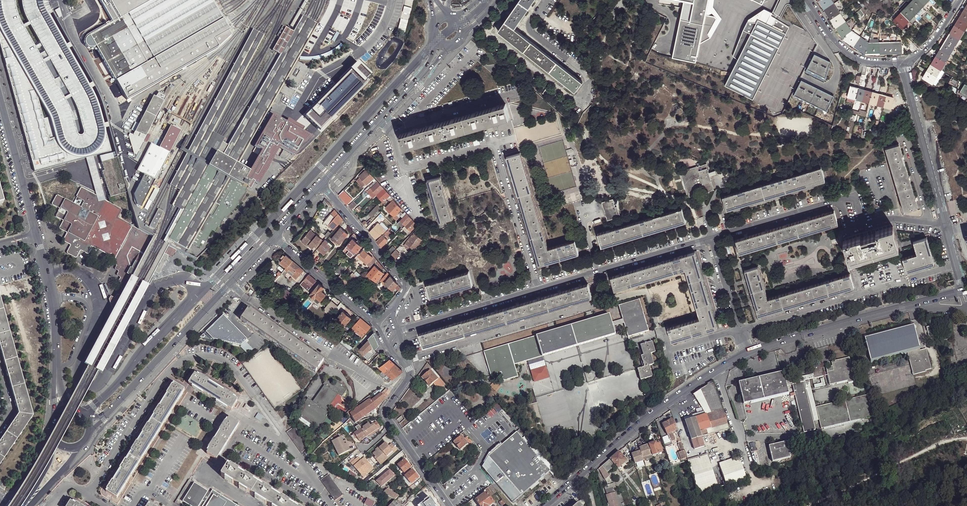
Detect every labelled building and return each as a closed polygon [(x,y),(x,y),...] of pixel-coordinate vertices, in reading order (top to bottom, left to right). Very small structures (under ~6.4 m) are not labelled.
[(43,0),(19,0),(19,4),(29,3),(44,14),(41,14),(43,22),(33,24),(37,27),(35,30),(42,28),(43,33),(37,35),(38,35),(35,39),(41,38),(42,42),(46,38),(46,42),(51,35),(49,25),(43,20),(42,14),(46,14),(43,0)] [(114,21),(92,33),(88,36),(86,38),(86,41),(87,43),(89,45),(91,46),(95,46),(98,44),(121,86),(227,27),(226,24),(221,16),(218,11),(215,6),(212,0),(102,0),(114,21)] [(329,50),(339,31),(348,35),(355,22),(366,0),(358,0),(354,7),(346,4),(348,0),(337,0),(313,49),(319,52),(321,46),(329,50)] [(507,17),(498,31),(575,92),(583,82),(515,28),(518,24),(534,0),(519,0),(507,17)] [(709,0),(684,0),(685,0),(672,58),(696,63),(700,44),(711,39),(708,35),(717,20),(715,18),(706,16),(709,0)] [(715,0),(709,0),(706,16),(715,18),(717,20),(708,35),(711,39),(722,20),(714,8),(715,0)] [(878,43),(870,43),(869,43),(851,31),(831,0),(819,0),(843,38),(866,54),(901,52),(901,42),(878,43)] [(901,12),(894,20),(901,28),(928,0),(913,0),(908,5),(901,12)] [(900,11),(901,12),(908,5),(907,3),(900,11)] [(932,83),(936,76),(940,69),(946,60),(966,26),(966,5),(922,78),(932,84),(932,83)] [(943,17),(945,12),(940,7),(936,10),(943,17)] [(759,21),(776,22),(762,14),(750,21),(749,23),(757,24),(759,21)] [(235,166),(318,24),(314,22),(310,20),(305,17),(302,15),(293,31),(289,29),(283,26),(277,36),(280,37),(272,50),(276,52),(280,54),(228,146),(223,142),(225,138),(221,137),(219,136),(216,134),(212,132),(264,35),(261,33),(256,31),(253,29),(187,152),(170,185),(173,187),(178,190),(180,191),(172,206),(176,208),(180,210),(182,211),(184,212),(168,242),(178,247),(186,252),(227,180),(235,166)] [(733,58),(738,62),(725,87),(753,101),(755,97),(762,83),(770,69),(774,60),(782,45),(788,32),(790,29),(777,21),(776,22),(759,21),(757,24),(749,23),(745,31),(733,58)] [(227,27),(121,86),(129,98),(218,46),(231,33),(229,31),(227,27)] [(912,45),(916,50),(921,46),(915,40),(912,45)] [(34,44),(58,152),(75,148),(76,152),(82,150),(60,53),(51,55),(50,53),(47,54),(46,49),(44,41),(34,44)] [(831,63),(815,55),(807,70),(827,79),(831,63)] [(297,86),(308,67),(297,60),(286,80),(291,83),(289,87),(284,85),(280,91),(291,97),(295,91),(292,89),(294,84),(297,86)] [(373,73),(359,60),(306,115),(321,129),(369,80),(368,78),(373,73)] [(946,60),(940,69),(944,72),(949,63),(946,60)] [(867,67),(860,65),(858,72),(866,73),(867,67)] [(836,97),(802,81),(795,96),(828,112),(836,97)] [(966,102),(966,86),(965,85),(960,91),(952,86),(950,89),(965,100),(966,102)] [(850,86),(848,96),(855,99),(884,107),(890,108),(893,98),(850,86)] [(166,98),(158,94),(155,99),(153,98),(141,121),(138,120),(137,124),(139,125),(133,136),(130,134),(129,136),(132,147),(134,148),(133,150),(135,153),(137,155),(166,98)] [(896,116),(901,110),(898,107),(893,112),(896,116)] [(489,113),(493,127),(508,122),(504,109),(489,113)] [(468,119),(472,133),(493,127),(489,113),(468,119)] [(273,114),(254,146),(261,150),(280,118),(273,114)] [(286,122),(280,118),(261,150),(248,173),(244,181),(240,187),(246,190),(250,182),(252,178),(259,182),(269,166),(272,160),(280,147),(283,149),(280,155),(285,158),(290,153),(292,155),(294,156),(313,138),(311,136),(302,131),(286,122)] [(286,122),(302,131),(303,128),(288,119),(286,122)] [(451,124),(455,138),(472,133),(468,119),(451,124)] [(427,131),(431,145),(455,138),(451,124),(427,131)] [(139,168),(138,171),(155,180),(169,153),(181,131),(170,126),(159,148),(151,144),(139,168)] [(411,136),(415,149),(431,145),(427,131),(411,136)] [(398,140),(402,153),(415,149),(411,136),(398,140)] [(890,167),(904,163),(898,144),(885,148),(890,167)] [(169,153),(155,180),(157,181),(161,183),(175,156),(171,154),(169,153)] [(510,170),(524,166),(520,153),(506,157),(510,170)] [(116,159),(101,164),(104,172),(102,173),(110,199),(127,193),(116,159)] [(904,163),(890,167),(896,185),(910,181),(904,163)] [(706,164),(681,171),(686,188),(683,189),(685,196),(694,193),(695,196),(705,193),(704,190),(713,188),(710,176),(709,173),(706,164)] [(248,173),(235,166),(227,180),(228,181),(240,187),(243,181),(244,181),(248,173)] [(516,191),(530,187),(524,166),(510,170),(516,191)] [(804,172),(808,186),(825,181),(821,168),(804,172)] [(372,180),(374,178),(366,169),(365,171),(359,177),(360,178),(366,184),(366,185),(372,180)] [(788,177),(792,191),(808,186),(804,172),(788,177)] [(431,192),(444,188),(441,176),(427,180),(431,192)] [(771,182),(775,195),(792,191),(788,177),(771,182)] [(363,187),(366,184),(360,178),(357,181),(363,187)] [(371,188),(377,195),(384,189),(378,182),(376,180),(374,182),(369,186),(370,187),(371,187),(372,187),(371,188)] [(240,187),(228,181),(215,205),(218,207),(212,217),(209,216),(200,232),(210,237),(213,232),(216,234),(219,228),(220,229),(223,223),(222,223),(224,218),(228,221),(231,214),(233,215),(237,207),(239,208),(247,194),(245,192),(246,190),(240,187)] [(902,204),(915,200),(910,181),(896,185),(902,204)] [(295,186),(290,182),(286,186),(291,190),(295,186)] [(755,187),(758,200),(775,195),(771,182),(755,187)] [(110,303),(112,310),(83,365),(84,366),(101,375),(147,287),(146,287),(147,286),(148,286),(151,279),(150,279),(153,274),(154,273),(156,274),(158,275),(168,256),(173,258),(175,254),(177,250),(168,245),(137,228),(136,223),(129,225),(116,218),(121,209),(113,204),(105,200),(101,198),(98,196),(82,186),(78,196),(85,201),(81,210),(58,196),(53,204),(62,209),(58,217),(65,221),(61,228),(69,233),(66,240),(73,244),(70,252),(78,256),(82,249),(90,252),(92,248),(100,252),(108,256),(114,259),(113,262),(117,264),(114,268),(118,270),(116,274),(120,276),(118,280),(122,282),(120,286),(124,288),(120,295),(117,293),(114,297),(111,295),(109,299),(110,303)] [(522,211),(536,207),(530,187),(516,191),(522,211)] [(738,191),(742,205),(758,200),(755,187),(738,191)] [(367,192),(374,198),(377,195),(371,188),(367,192)] [(436,211),(449,207),(444,188),(431,192),(435,209),(436,211)] [(377,195),(383,201),(385,199),(389,196),(389,195),(384,189),(377,195)] [(339,195),(342,199),(348,194),(344,190),(339,195)] [(726,209),(742,205),(738,191),(722,196),(726,209)] [(607,220),(620,216),(618,210),(616,203),(616,200),(615,198),(608,200),(602,202),(607,220)] [(394,200),(392,201),(387,207),(395,216),(400,211),(402,209),(394,200)] [(915,200),(902,204),(904,211),(917,207),(915,200)] [(348,206),(351,210),(357,204),(354,201),(348,206)] [(369,215),(372,218),(381,208),(378,206),(369,215)] [(449,207),(436,211),(439,223),(453,219),(449,207)] [(528,231),(542,227),(536,207),(522,211),(528,231)] [(669,212),(673,226),(685,222),(680,209),(669,212)] [(324,223),(334,230),(343,220),(335,210),(324,223)] [(149,229),(153,231),(163,214),(158,211),(149,229)] [(184,212),(182,211),(165,240),(168,242),(184,212)] [(838,224),(834,211),(814,216),(819,230),(838,224)] [(647,219),(651,232),(673,226),(669,212),(647,219)] [(400,221),(405,226),(411,219),(407,214),(404,217),(400,221)] [(819,230),(814,216),(794,222),(799,236),(819,230)] [(408,233),(414,227),(416,229),(418,227),(411,219),(405,226),(403,228),(408,233)] [(625,225),(629,239),(651,232),(647,219),(625,225)] [(799,236),(794,222),(775,228),(779,242),(799,236)] [(374,237),(377,241),(386,231),(378,223),(369,231),(371,233),(374,237)] [(890,224),(885,226),(876,229),(860,234),(845,238),(845,240),(860,236),(861,237),(876,233),(876,231),(891,227),(890,224)] [(611,230),(615,243),(629,239),(625,225),(611,230)] [(876,233),(881,251),(898,246),(894,230),(893,226),(891,227),(876,231),(876,233)] [(534,252),(548,248),(542,227),(528,231),(534,252)] [(779,242),(775,228),(755,234),(759,248),(779,242)] [(337,246),(347,235),(339,229),(329,240),(337,246)] [(315,247),(318,249),(320,246),(324,241),(311,230),(304,238),(310,244),(309,245),(313,248),(315,247)] [(377,241),(382,246),(388,240),(387,239),(392,234),(388,230),(386,231),(377,241)] [(597,234),(601,247),(615,243),(611,230),(597,234)] [(422,241),(425,238),(416,231),(414,234),(422,241)] [(881,251),(876,233),(861,237),(866,255),(881,251)] [(415,250),(422,241),(414,234),(406,243),(415,250)] [(759,248),(755,234),(736,240),(740,254),(759,248)] [(866,255),(861,237),(860,236),(845,240),(843,241),(849,261),(866,255)] [(916,254),(930,250),(926,238),(912,242),(916,254)] [(362,246),(358,243),(353,239),(343,251),(351,258),(357,252),(362,246)] [(318,249),(323,255),(331,246),(325,240),(324,241),(320,246),(318,249)] [(548,248),(534,252),(538,266),(578,254),(574,241),(548,248)] [(412,254),(415,250),(406,243),(404,246),(409,251),(412,254)] [(366,247),(363,244),(362,246),(357,252),(359,254),(363,249),(366,247)] [(377,260),(366,247),(363,249),(359,254),(357,256),(359,257),(370,267),(377,260)] [(390,256),(396,250),(393,247),(387,252),(390,256)] [(390,256),(393,260),(399,254),(396,250),(390,256)] [(930,250),(916,254),(901,259),(905,272),(933,264),(930,250)] [(700,320),(703,333),(717,328),(708,298),(703,281),(694,252),(680,256),(685,270),(700,320)] [(280,262),(286,267),(292,261),(285,256),(280,262)] [(685,270),(680,256),(663,262),(667,275),(685,270)] [(380,264),(377,260),(370,267),(368,270),(369,271),(376,263),(379,265),(380,264)] [(295,280),(303,271),(292,261),(286,267),(284,270),(287,272),(289,270),(294,274),(292,277),(295,280)] [(340,273),(345,267),(346,269),(349,265),(344,261),(337,270),(340,273)] [(667,275),(663,262),(645,267),(649,281),(667,275)] [(376,282),(384,273),(375,266),(367,274),(376,282)] [(749,286),(763,282),(758,266),(744,270),(749,286)] [(649,281),(645,267),(628,272),(632,286),(649,281)] [(447,278),(452,292),(472,286),(468,272),(447,278)] [(632,286),(628,272),(610,278),(614,292),(632,286)] [(380,281),(386,275),(384,273),(376,282),(374,284),(376,285),(380,281)] [(397,284),(387,273),(386,275),(380,281),(385,285),(385,286),(386,287),(385,288),(385,289),(387,290),(388,290),(389,290),(390,290),(391,289),(392,290),(397,284)] [(343,276),(341,274),(337,279),(335,281),(341,286),(347,279),(343,276)] [(349,292),(360,279),(353,274),(348,280),(343,287),(349,292)] [(366,276),(374,284),(376,282),(367,274),(366,276)] [(840,277),(844,290),(854,287),(850,274),(840,277)] [(265,282),(270,286),(273,283),(276,279),(274,277),(271,275),(267,280),(265,282)] [(309,291),(316,281),(308,275),(299,285),(301,287),(302,286),(309,291)] [(273,283),(275,286),(282,278),(280,276),(276,279),(273,283)] [(844,290),(840,277),(817,283),(821,297),(828,295),(844,290)] [(452,292),(447,278),(426,285),(430,298),(452,292)] [(754,303),(768,298),(763,282),(749,286),(751,292),(754,303)] [(821,297),(817,283),(793,291),(797,304),(821,297)] [(319,284),(310,294),(315,298),(316,296),(321,300),(325,295),(321,291),(324,288),(319,284)] [(579,286),(583,300),(591,298),(587,284),(579,286)] [(583,300),(579,286),(559,292),(563,306),(583,300)] [(287,300),(289,298),(292,294),(288,291),(283,297),(287,300)] [(797,304),(793,291),(768,298),(754,303),(758,316),(797,304)] [(563,306),(559,292),(539,298),(543,312),(563,306)] [(19,412),(0,440),(0,463),(33,414),(0,293),(0,342),(19,412)] [(543,312),(539,298),(519,304),(523,318),(543,312)] [(619,306),(623,319),(624,324),(628,337),(649,331),(639,300),(619,306)] [(331,301),(327,307),(333,312),(337,306),(331,301)] [(523,318),(519,304),(499,310),(503,324),(523,318)] [(251,327),(259,316),(249,308),(240,320),(251,327)] [(503,324),(499,310),(479,316),(483,330),(503,324)] [(337,317),(345,324),(350,318),(343,311),(337,317)] [(615,335),(614,329),(613,327),(612,323),(609,315),(484,352),(487,363),(491,362),(494,370),(490,371),(491,375),(500,373),(502,381),(518,377),(515,365),(615,335)] [(224,316),(201,338),(203,339),(203,340),(239,348),(247,340),(224,316)] [(274,343),(282,332),(259,316),(251,327),(274,343)] [(483,330),(479,316),(459,322),(463,336),(483,330)] [(940,322),(939,317),(928,320),(929,325),(925,326),(927,336),(936,334),(933,324),(940,322)] [(364,335),(371,327),(365,323),(360,318),(357,321),(353,326),(364,335)] [(703,333),(700,320),(680,325),(685,338),(703,333)] [(926,348),(919,350),(912,322),(863,335),(870,362),(906,352),(909,365),(912,375),(924,371),(931,369),(926,348)] [(685,338),(680,325),(668,329),(672,343),(685,338)] [(362,337),(364,335),(353,326),(351,328),(362,337)] [(443,342),(439,328),(419,334),(423,348),(443,342)] [(291,355),(299,343),(282,332),(274,343),(291,355)] [(379,345),(373,333),(368,338),(369,339),(359,350),(364,355),(363,355),(368,360),(376,352),(374,350),(379,345)] [(638,369),(641,380),(652,377),(649,366),(654,364),(651,354),(655,352),(652,342),(641,345),(643,356),(641,356),(644,367),(638,369)] [(309,367),(317,356),(299,343),(291,355),(309,367)] [(317,356),(309,367),(315,372),(324,361),(317,356)] [(394,365),(389,360),(379,368),(383,371),(384,372),(394,365)] [(828,387),(835,385),(845,383),(846,385),(855,383),(852,371),(850,372),(847,360),(829,364),(830,368),(831,373),(825,374),(827,385),(828,387)] [(439,391),(446,385),(427,363),(422,370),(419,374),(422,377),(429,386),(433,384),(439,391)] [(811,365),(813,374),(814,377),(823,375),(820,363),(811,365)] [(402,371),(394,365),(384,372),(383,371),(379,375),(383,378),(386,374),(392,379),(402,371)] [(787,393),(785,385),(784,381),(782,372),(780,372),(738,382),(743,403),(787,393)] [(814,406),(821,404),(821,403),(815,404),(812,392),(830,388),(835,387),(835,385),(828,387),(827,385),(811,389),(809,379),(814,378),(814,377),(813,374),(798,377),(784,381),(785,385),(791,383),(799,381),(802,380),(809,408),(814,407),(814,406)] [(209,397),(215,388),(208,383),(209,382),(200,376),(199,378),(195,375),(188,384),(209,397)] [(318,428),(329,413),(326,410),(337,394),(341,397),(346,389),(336,381),(333,385),(326,380),(323,385),(325,386),(313,402),(308,399),(298,414),(318,428)] [(704,387),(693,394),(697,402),(705,414),(685,421),(691,440),(701,437),(702,437),(728,429),(716,391),(712,380),(707,384),(707,385),(704,387)] [(814,430),(809,408),(802,380),(799,381),(791,383),(802,433),(814,430)] [(164,400),(174,407),(184,390),(175,384),(174,386),(172,385),(166,394),(168,395),(164,400)] [(215,388),(209,397),(230,412),(237,402),(232,399),(233,398),(224,392),(223,393),(215,388)] [(376,407),(381,403),(386,399),(390,391),(386,389),(381,394),(371,401),(376,407)] [(866,394),(821,404),(814,406),(814,407),(817,417),(868,406),(866,394)] [(152,420),(162,426),(174,407),(164,400),(160,407),(159,406),(153,415),(154,416),(152,420)] [(350,415),(351,416),(356,423),(377,408),(376,407),(371,401),(368,400),(359,407),(355,411),(350,415)] [(357,405),(348,412),(350,415),(355,411),(359,407),(357,405)] [(871,418),(868,406),(817,417),(819,429),(871,418)] [(218,436),(228,442),(239,424),(229,418),(226,423),(225,422),(219,431),(221,431),(218,436)] [(672,419),(662,424),(667,434),(671,432),(677,429),(672,419)] [(141,438),(151,445),(162,426),(152,420),(149,425),(147,424),(142,433),(143,434),(141,438)] [(363,439),(369,435),(377,429),(380,427),(376,422),(370,426),(368,423),(362,427),(363,428),(361,430),(358,425),(355,427),(358,430),(354,433),(358,440),(361,438),(363,439)] [(295,427),(286,433),(301,453),(309,448),(295,427)] [(489,457),(482,467),(513,503),(545,474),(546,475),(548,473),(547,472),(550,470),(548,469),(551,466),(526,436),(523,439),(517,433),(489,457)] [(459,435),(453,440),(454,442),(453,442),(460,450),(468,444),(461,436),(460,436),(459,435)] [(228,442),(218,436),(215,440),(214,439),(208,448),(210,449),(207,454),(217,460),(228,442)] [(345,443),(343,440),(340,436),(332,441),(341,454),(351,448),(346,442),(345,443)] [(474,445),(467,437),(465,438),(472,446),(474,445)] [(701,437),(691,440),(694,449),(704,446),(702,437),(701,437)] [(129,456),(140,462),(151,445),(141,438),(138,443),(136,442),(131,451),(132,452),(129,456)] [(649,444),(653,455),(662,452),(659,441),(649,444)] [(392,451),(393,452),(396,449),(391,443),(388,446),(385,443),(372,453),(375,457),(373,458),(378,463),(381,460),(383,462),(387,458),(386,456),(392,451)] [(651,454),(648,444),(643,445),(644,447),(643,447),(642,446),(641,443),(638,444),(639,447),(643,457),(651,454)] [(790,459),(786,443),(768,448),(772,463),(790,459)] [(635,463),(643,460),(643,457),(639,447),(635,448),(636,451),(637,453),(635,453),(634,452),(631,453),(635,463)] [(617,452),(609,459),(615,465),(618,468),(627,460),(619,451),(617,452)] [(698,493),(718,488),(707,453),(687,460),(698,493)] [(117,476),(127,482),(140,462),(129,456),(126,461),(125,460),(120,469),(121,470),(117,476)] [(363,462),(361,460),(358,457),(355,460),(353,458),(349,462),(361,475),(368,469),(369,470),(372,467),(365,460),(363,462)] [(746,479),(738,458),(719,464),(726,485),(746,479)] [(397,465),(404,472),(410,467),(404,459),(397,465)] [(609,459),(598,468),(604,479),(609,476),(607,473),(615,465),(609,459)] [(235,485),(240,475),(238,474),(239,472),(230,467),(229,468),(227,467),(221,476),(233,484),(235,485)] [(376,481),(381,487),(396,474),(391,468),(376,481)] [(405,477),(411,483),(418,477),(411,470),(404,476),(405,477)] [(240,475),(235,485),(251,495),(257,485),(253,483),(254,482),(245,476),(244,477),(240,475)] [(329,475),(320,480),(336,501),(344,495),(329,475)] [(127,482),(117,476),(113,482),(112,481),(106,490),(108,491),(107,492),(117,499),(127,482)] [(444,476),(439,480),(442,485),(448,480),(444,476)] [(408,486),(411,483),(405,477),(403,479),(408,486)] [(211,493),(194,482),(182,501),(190,505),(237,505),(212,491),(211,493)] [(490,485),(486,488),(490,495),(496,491),(491,484),(490,485)] [(605,486),(606,490),(613,488),(614,493),(613,493),(617,505),(621,505),(614,484),(610,485),(608,486),(605,486)] [(251,495),(268,505),(269,505),(275,497),(271,494),(272,493),(263,487),(262,489),(257,485),(251,495)] [(606,490),(605,490),(607,495),(606,495),(610,505),(617,505),(613,493),(614,493),(613,488),(606,490)] [(394,500),(397,497),(385,491),(383,493),(394,500)] [(476,500),(480,505),(489,505),(493,503),(486,493),(476,500)] [(269,505),(290,505),(288,505),(289,504),(280,498),(280,500),(275,497),(269,505)] [(395,503),(397,501),(399,499),(397,497),(394,500),(389,505),(398,505),(395,503)] [(413,497),(406,503),(408,505),(413,505),(417,502),(413,497)]
